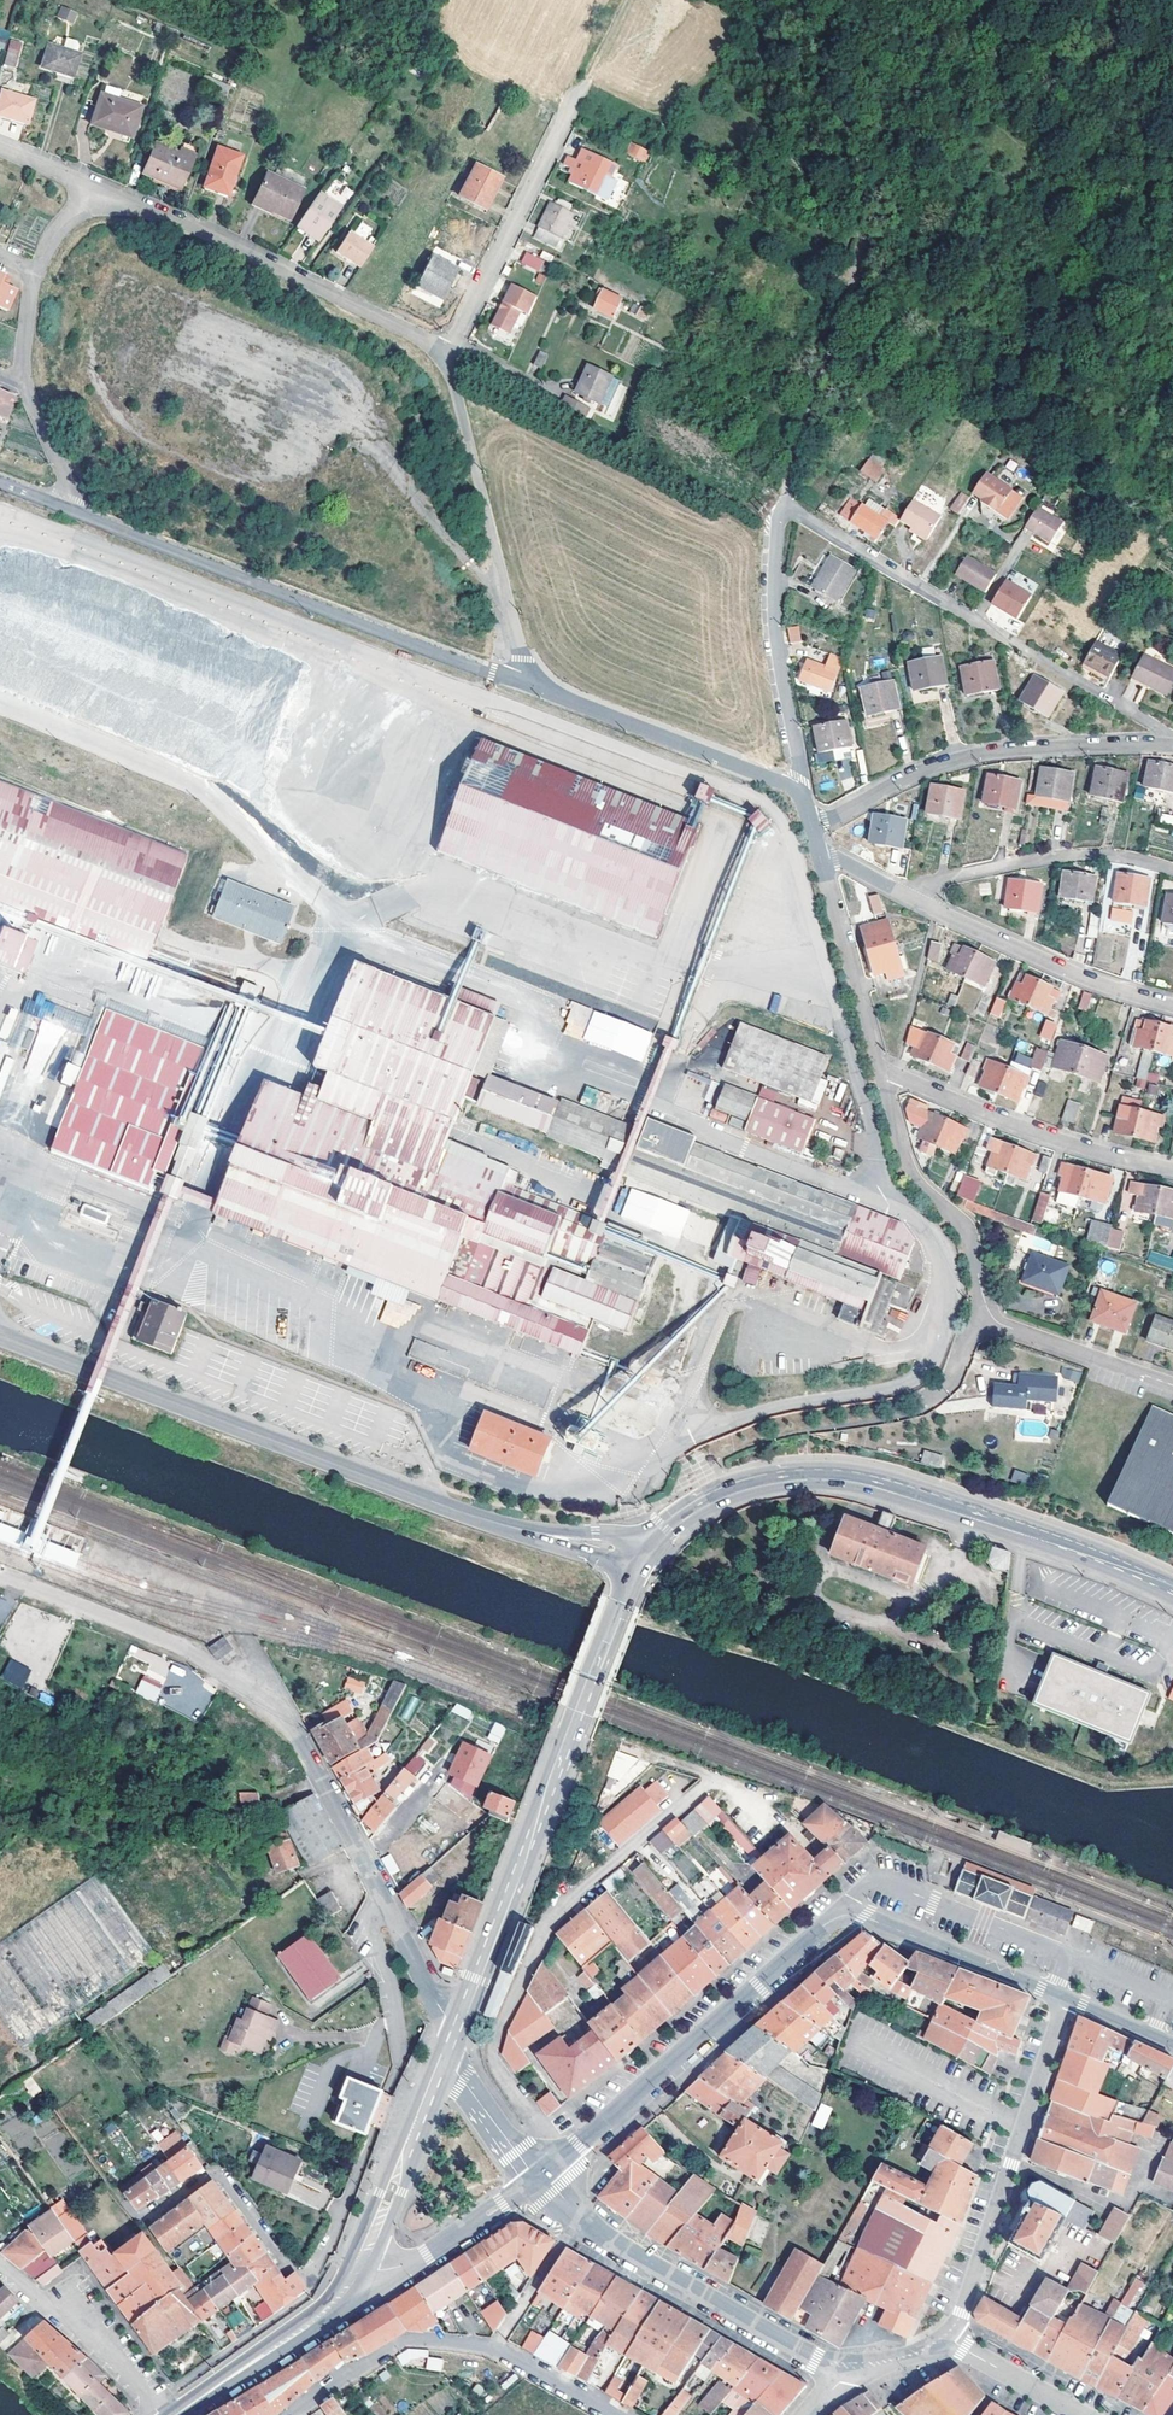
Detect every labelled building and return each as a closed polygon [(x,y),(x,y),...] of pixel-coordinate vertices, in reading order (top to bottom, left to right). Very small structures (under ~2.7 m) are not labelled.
[(70,22),(75,12),(62,6),(57,16),(70,22)] [(54,71),(57,72),(67,38),(64,37),(61,49),(47,44),(39,66),(54,71)] [(18,67),(22,40),(8,38),(4,65),(18,67)] [(57,72),(71,76),(78,54),(74,53),(77,46),(75,41),(67,38),(57,72)] [(143,50),(158,57),(161,48),(146,42),(143,50)] [(158,57),(165,60),(168,51),(161,48),(158,57)] [(69,81),(71,76),(57,72),(55,76),(69,81)] [(24,124),(25,124),(33,101),(2,91),(0,96),(0,116),(3,117),(24,124)] [(112,126),(132,133),(141,107),(101,93),(90,124),(110,130),(112,126)] [(23,128),(24,124),(3,117),(2,121),(23,128)] [(165,177),(181,184),(196,146),(183,141),(178,152),(155,142),(143,171),(155,176),(163,180),(165,177)] [(647,153),(634,146),(629,155),(643,163),(644,160),(647,153)] [(230,190),(236,175),(242,157),(218,148),(203,187),(228,196),(230,190)] [(581,191),(584,193),(600,160),(581,150),(576,162),(568,157),(562,167),(573,173),(567,185),(581,192),(581,191)] [(600,160),(584,193),(604,202),(614,182),(609,179),(615,167),(600,160)] [(459,199),(472,205),(488,174),(475,168),(459,199)] [(266,173),(264,177),(286,189),(289,184),(266,173)] [(488,174),(472,205),(484,212),(500,181),(488,174)] [(236,175),(230,190),(233,191),(239,176),(236,175)] [(178,190),(181,184),(165,177),(163,180),(155,176),(153,181),(178,190)] [(286,189),(264,177),(251,203),(287,220),(302,191),(289,184),(286,189)] [(227,199),(228,196),(203,187),(202,190),(227,199)] [(295,226),(318,242),(340,208),(318,194),(295,226)] [(572,214),(567,211),(570,205),(558,198),(554,206),(550,203),(533,237),(555,248),(572,214)] [(373,246),(349,230),(335,251),(359,267),(373,246)] [(542,263),(526,255),(521,264),(538,272),(542,263)] [(455,271),(429,258),(415,284),(433,293),(441,298),(455,271)] [(7,311),(17,289),(6,285),(9,278),(3,276),(3,275),(0,273),(0,308),(7,311)] [(433,293),(415,284),(413,289),(430,298),(433,293)] [(491,331),(516,342),(535,300),(510,289),(491,331)] [(622,300),(600,291),(597,298),(601,299),(596,312),(614,319),(622,300)] [(539,351),(532,365),(539,369),(546,355),(539,351)] [(581,375),(575,389),(574,392),(582,396),(580,400),(590,404),(592,401),(597,403),(609,377),(585,366),(581,375)] [(570,387),(575,389),(581,375),(577,373),(570,387)] [(4,418),(13,395),(0,390),(0,417),(4,418)] [(560,406),(580,416),(586,407),(564,396),(560,406)] [(876,483),(882,473),(867,462),(860,473),(876,483)] [(971,494),(980,501),(986,505),(985,507),(992,512),(995,514),(1004,519),(1019,496),(984,473),(971,494)] [(950,510),(957,515),(967,500),(959,495),(950,510)] [(873,544),(885,524),(886,523),(849,499),(839,517),(862,531),(859,535),(873,544)] [(912,499),(899,520),(926,537),(939,516),(912,499)] [(1064,521),(1038,505),(1026,525),(1052,541),(1064,521)] [(992,512),(985,507),(980,515),(987,519),(992,512)] [(995,514),(992,512),(987,519),(991,521),(995,514)] [(893,529),(899,520),(891,515),(886,523),(885,524),(893,529)] [(965,557),(981,566),(983,563),(968,553),(965,557)] [(995,575),(981,566),(965,557),(953,576),(983,594),(995,575)] [(854,572),(831,559),(813,590),(837,604),(854,572)] [(1006,577),(991,602),(1018,618),(1032,594),(1006,577)] [(864,608),(864,622),(874,622),(874,608),(864,608)] [(798,627),(788,629),(790,640),(800,638),(798,627)] [(1083,664),(1096,671),(1108,649),(1095,642),(1083,664)] [(1121,656),(1108,649),(1096,671),(1104,675),(1109,678),(1121,656)] [(831,693),(843,659),(831,655),(826,669),(808,663),(800,682),(831,693)] [(1132,677),(1147,684),(1156,663),(1142,656),(1132,677)] [(940,657),(909,664),(915,692),(947,684),(940,657)] [(993,661),(960,668),(965,697),(999,690),(993,661)] [(1156,663),(1147,684),(1150,685),(1149,687),(1167,695),(1172,682),(1172,671),(1156,663)] [(1093,675),(1096,671),(1083,664),(1081,668),(1093,675)] [(1096,671),(1093,675),(1101,679),(1104,675),(1096,671)] [(1062,694),(1034,676),(1020,701),(1047,718),(1062,694)] [(1145,689),(1147,684),(1132,677),(1129,682),(1145,689)] [(893,682),(860,687),(865,716),(898,711),(893,682)] [(847,722),(813,728),(818,754),(851,748),(847,722)] [(483,737),(438,852),(661,938),(705,824),(693,819),(483,737)] [(1144,788),(1172,793),(1172,767),(1149,763),(1144,788)] [(1040,768),(1036,797),(1067,802),(1071,774),(1040,768)] [(1097,768),(1091,796),(1122,803),(1129,775),(1097,768)] [(988,775),(983,803),(1016,808),(1021,780),(988,775)] [(25,973),(37,942),(22,937),(26,928),(21,927),(23,920),(26,913),(146,960),(188,852),(0,779),(0,964),(25,973)] [(708,803),(715,788),(700,782),(694,797),(708,803)] [(931,786),(926,813),(958,819),(963,791),(931,786)] [(759,808),(747,818),(759,832),(770,823),(759,808)] [(874,815),(869,843),(901,849),(906,821),(874,815)] [(1162,816),(1161,824),(1172,826),(1172,818),(1162,816)] [(1064,872),(1059,897),(1091,903),(1096,877),(1064,872)] [(1116,908),(1130,910),(1131,904),(1145,906),(1149,879),(1117,874),(1112,907),(1116,908)] [(222,879),(209,914),(282,943),(296,909),(222,879)] [(1009,879),(1005,907),(1037,912),(1041,884),(1009,879)] [(869,897),(875,916),(883,914),(877,894),(869,897)] [(1163,922),(1172,924),(1172,895),(1167,894),(1163,922)] [(1130,910),(1116,908),(1114,920),(1128,922),(1130,910)] [(1087,936),(1097,938),(1100,915),(1090,914),(1087,936)] [(904,974),(900,962),(887,921),(862,928),(877,980),(888,976),(891,985),(905,981),(904,974)] [(1100,937),(1094,955),(1108,959),(1114,941),(1100,937)] [(933,943),(929,958),(940,961),(944,945),(933,943)] [(947,970),(966,978),(977,954),(956,944),(951,953),(954,954),(947,970)] [(169,979),(169,969),(161,967),(158,974),(81,947),(79,953),(80,969),(82,963),(83,974),(97,979),(99,979),(109,983),(130,982),(131,993),(135,994),(147,994),(148,996),(176,994),(185,997),(189,997),(188,982),(226,995),(239,994),(177,973),(178,979),(169,979)] [(977,954),(966,978),(984,987),(995,962),(977,954)] [(900,962),(904,974),(909,973),(905,960),(900,962)] [(663,1244),(609,1223),(518,1187),(523,1176),(510,1171),(506,1182),(448,1159),(445,1158),(457,1128),(464,1111),(470,1113),(473,1105),(467,1103),(480,1069),(491,1041),(496,1030),(503,1012),(459,995),(454,1008),(358,970),(332,1037),(318,1073),(331,1079),(320,1108),(267,1087),(220,1208),(217,1215),(325,1257),(324,1260),(337,1265),(338,1262),(580,1357),(593,1321),(627,1334),(663,1244)] [(1010,999),(1029,1007),(1030,1005),(1040,983),(1021,974),(1013,994),(1010,999)] [(239,994),(258,998),(260,985),(242,981),(239,994)] [(1030,1005),(1029,1007),(1050,1017),(1053,1012),(1050,1011),(1055,1001),(1057,1002),(1061,993),(1040,983),(1030,1005)] [(961,987),(960,1005),(976,1007),(977,988),(961,987)] [(1083,991),(1078,1008),(1086,1011),(1092,994),(1083,991)] [(769,1011),(779,1013),(783,996),(773,993),(769,1011)] [(949,1004),(955,1006),(959,996),(953,994),(949,1004)] [(983,995),(978,1011),(986,1013),(991,998),(983,995)] [(92,1016),(37,996),(35,1001),(27,998),(22,1011),(85,1033),(92,1016)] [(997,998),(991,1013),(1000,1017),(1006,1002),(997,998)] [(572,1003),(562,1034),(643,1061),(653,1030),(572,1003)] [(107,1009),(53,1150),(152,1188),(159,1171),(168,1174),(204,1081),(195,1078),(206,1047),(107,1009)] [(1147,1081),(1148,1073),(1153,1051),(1160,1026),(1138,1019),(1135,1029),(1138,1030),(1137,1033),(1131,1032),(1128,1044),(1142,1048),(1134,1077),(1147,1081)] [(744,1022),(726,1067),(813,1102),(831,1057),(744,1022)] [(1042,1039),(1052,1042),(1057,1027),(1048,1024),(1042,1039)] [(1160,1026),(1153,1051),(1172,1057),(1172,1030),(1160,1026)] [(917,1047),(923,1032),(912,1028),(908,1043),(917,1047)] [(491,1041),(502,1044),(506,1034),(496,1030),(491,1041)] [(913,1054),(931,1063),(941,1040),(923,1032),(917,1047),(913,1054)] [(941,1040),(931,1063),(953,1073),(955,1068),(951,1067),(956,1055),(951,1053),(954,1046),(941,1040)] [(491,1041),(480,1069),(490,1073),(502,1044),(491,1041)] [(1100,1082),(1103,1069),(1108,1056),(1062,1042),(1057,1056),(1049,1054),(1045,1068),(1053,1070),(1054,1067),(1100,1082)] [(971,1062),(972,1060),(977,1047),(967,1043),(961,1059),(971,1062)] [(1037,1049),(1031,1067),(1040,1070),(1047,1053),(1037,1049)] [(980,1064),(972,1060),(971,1062),(966,1075),(974,1078),(980,1064)] [(980,1086),(999,1093),(1008,1068),(986,1060),(983,1069),(987,1070),(980,1086)] [(60,1083),(74,1086),(79,1065),(65,1062),(60,1083)] [(1008,1068),(999,1093),(1017,1101),(1023,1086),(1025,1087),(1031,1070),(1011,1062),(1008,1068)] [(1161,1076),(1148,1073),(1147,1081),(1159,1084),(1161,1076)] [(712,1261),(718,1263),(737,1270),(741,1261),(785,1279),(784,1281),(844,1303),(837,1320),(887,1339),(894,1324),(888,1321),(903,1284),(889,1277),(891,1274),(905,1281),(910,1268),(915,1270),(917,1265),(912,1263),(920,1244),(908,1226),(694,1141),(695,1137),(648,1118),(643,1130),(611,1117),(610,1119),(564,1101),(562,1106),(490,1077),(479,1104),(552,1133),(551,1134),(609,1157),(606,1165),(629,1173),(626,1181),(726,1220),(712,1261)] [(1038,1081),(1034,1093),(1041,1096),(1045,1083),(1038,1081)] [(814,1119),(729,1085),(719,1109),(733,1114),(729,1123),(801,1152),(814,1119)] [(762,1085),(759,1094),(789,1104),(791,1095),(762,1085)] [(590,1106),(596,1090),(587,1086),(580,1102),(590,1106)] [(1116,1133),(1135,1137),(1140,1111),(1142,1103),(1123,1098),(1116,1133)] [(1079,1103),(1068,1099),(1061,1118),(1072,1121),(1079,1103)] [(934,1156),(938,1145),(938,1143),(948,1120),(926,1112),(928,1107),(911,1100),(906,1110),(910,1122),(922,1127),(918,1137),(925,1139),(920,1150),(934,1156)] [(725,1121),(727,1114),(712,1109),(710,1117),(725,1121)] [(1140,1111),(1135,1137),(1154,1141),(1157,1125),(1162,1126),(1165,1114),(1153,1112),(1153,1114),(1140,1111)] [(938,1143),(938,1145),(961,1155),(962,1150),(958,1148),(962,1138),(965,1139),(969,1129),(948,1120),(938,1143)] [(997,1170),(1006,1174),(1011,1163),(1016,1148),(991,1139),(987,1149),(994,1151),(987,1170),(996,1174),(997,1170)] [(506,1182),(510,1171),(453,1148),(448,1159),(506,1182)] [(1005,1178),(1003,1181),(1014,1185),(1017,1177),(1026,1180),(1031,1165),(1033,1165),(1037,1156),(1016,1148),(1011,1163),(1006,1174),(1005,1178)] [(1040,1170),(1047,1173),(1051,1160),(1044,1158),(1040,1170)] [(1061,1192),(1080,1197),(1087,1172),(1062,1165),(1060,1174),(1065,1176),(1061,1192)] [(1087,1172),(1080,1197),(1099,1202),(1106,1204),(1113,1179),(1101,1175),(1087,1172)] [(965,1200),(971,1202),(979,1182),(964,1176),(961,1184),(957,1193),(956,1196),(965,1200)] [(949,1190),(957,1193),(961,1184),(953,1181),(949,1190)] [(603,1183),(595,1204),(594,1204),(590,1213),(601,1217),(612,1186),(603,1183)] [(1152,1227),(1153,1224),(1160,1189),(1133,1183),(1130,1194),(1138,1195),(1132,1222),(1152,1227)] [(680,1239),(690,1209),(630,1187),(619,1216),(680,1239)] [(1153,1224),(1172,1228),(1172,1223),(1172,1192),(1160,1189),(1153,1224)] [(1040,1193),(1031,1217),(1040,1221),(1049,1196),(1040,1193)] [(1032,1231),(1035,1224),(1029,1222),(992,1209),(971,1202),(965,1200),(962,1206),(1032,1231)] [(85,1205),(82,1213),(105,1223),(108,1215),(85,1205)] [(1087,1243),(1105,1248),(1110,1230),(1111,1226),(1092,1221),(1087,1243)] [(1110,1230),(1105,1248),(1118,1251),(1123,1234),(1110,1230)] [(1052,1243),(1034,1234),(1030,1242),(1048,1251),(1052,1243)] [(1172,1269),(1172,1251),(1170,1259),(1150,1251),(1147,1260),(1172,1269)] [(1068,1267),(1035,1254),(1025,1281),(1058,1294),(1068,1267)] [(722,1283),(733,1287),(737,1277),(726,1273),(722,1283)] [(1091,1321),(1126,1333),(1137,1305),(1102,1292),(1091,1321)] [(134,1339),(172,1354),(183,1326),(188,1314),(155,1301),(156,1298),(151,1296),(134,1339)] [(1156,1318),(1147,1341),(1172,1350),(1172,1324),(1156,1318)] [(1125,1338),(1126,1333),(1091,1321),(1090,1325),(1125,1338)] [(465,1357),(416,1337),(409,1354),(465,1377),(471,1363),(464,1361),(465,1357)] [(993,1407),(1025,1410),(1026,1399),(1055,1402),(1057,1377),(1015,1373),(1014,1386),(995,1384),(993,1407)] [(1151,1407),(1104,1502),(1172,1536),(1172,1417),(1151,1407)] [(487,1415),(472,1452),(537,1477),(551,1441),(487,1415)] [(942,1457),(924,1452),(921,1463),(939,1468),(942,1457)] [(1014,1469),(1010,1480),(1024,1485),(1028,1475),(1014,1469)] [(41,1521),(12,1510),(7,1525),(79,1552),(84,1538),(41,1521)] [(896,1517),(884,1513),(876,1531),(847,1519),(832,1555),(912,1588),(927,1552),(888,1536),(896,1517)] [(993,1572),(1008,1574),(1010,1554),(992,1548),(988,1563),(993,1572)] [(711,1577),(693,1569),(687,1584),(704,1592),(711,1577)] [(209,1651),(219,1662),(226,1656),(229,1660),(237,1654),(224,1639),(209,1651)] [(156,1666),(160,1657),(134,1647),(130,1656),(156,1666)] [(1147,1695),(1053,1657),(1034,1705),(1128,1743),(1147,1695)] [(1,1678),(22,1688),(32,1669),(11,1658),(1,1678)] [(995,1678),(977,1674),(975,1684),(992,1688),(995,1678)] [(361,1694),(366,1682),(348,1675),(343,1687),(361,1694)] [(157,1701),(163,1682),(142,1676),(136,1695),(157,1701)] [(349,1754),(351,1757),(364,1749),(377,1742),(390,1717),(396,1706),(407,1684),(397,1681),(386,1702),(370,1736),(369,1737),(358,1743),(343,1719),(329,1727),(327,1724),(314,1732),(322,1745),(333,1764),(349,1754)] [(42,1691),(38,1699),(50,1706),(54,1698),(42,1691)] [(410,1721),(418,1698),(410,1695),(402,1718),(410,1721)] [(358,1743),(369,1737),(347,1700),(326,1713),(331,1721),(327,1724),(329,1727),(343,1719),(358,1743)] [(468,1720),(473,1712),(456,1702),(451,1711),(468,1720)] [(487,1738),(499,1743),(506,1727),(495,1721),(487,1738)] [(424,1741),(414,1753),(416,1755),(418,1753),(420,1755),(429,1746),(424,1741)] [(373,1757),(383,1753),(379,1743),(368,1748),(373,1757)] [(477,1787),(490,1757),(461,1745),(449,1775),(477,1787)] [(339,1774),(342,1780),(371,1761),(364,1749),(351,1757),(335,1767),(339,1774)] [(632,1784),(641,1759),(616,1750),(607,1775),(632,1784)] [(344,1792),(348,1799),(351,1796),(355,1803),(351,1806),(359,1819),(377,1795),(375,1792),(379,1790),(368,1773),(389,1759),(385,1752),(371,1761),(342,1780),(348,1790),(344,1792)] [(414,1753),(402,1767),(412,1775),(423,1760),(416,1755),(414,1753)] [(412,1775),(402,1767),(363,1819),(376,1832),(397,1807),(391,1803),(394,1798),(395,1799),(402,1790),(403,1791),(409,1784),(414,1776),(412,1775)] [(456,1804),(463,1795),(430,1770),(419,1782),(429,1789),(431,1786),(456,1804)] [(639,1823),(641,1825),(660,1809),(657,1806),(668,1796),(656,1781),(645,1791),(642,1787),(599,1823),(617,1845),(631,1833),(629,1830),(639,1823)] [(414,1788),(409,1784),(403,1791),(408,1795),(414,1788)] [(242,1809),(261,1804),(257,1792),(239,1793),(242,1809)] [(316,1793),(289,1808),(317,1862),(344,1848),(316,1793)] [(512,1810),(516,1802),(493,1793),(486,1807),(492,1809),(489,1815),(507,1822),(512,1810)] [(725,1826),(730,1821),(708,1797),(693,1810),(704,1821),(706,1823),(715,1815),(725,1826)] [(804,1824),(828,1849),(843,1864),(859,1851),(867,1844),(823,1806),(813,1816),(804,1824)] [(289,1808),(280,1813),(310,1866),(317,1862),(289,1808)] [(691,1834),(704,1821),(693,1810),(680,1822),(684,1827),(691,1834)] [(663,1830),(671,1839),(684,1827),(680,1822),(676,1818),(663,1830)] [(731,1833),(736,1828),(730,1821),(725,1826),(731,1833)] [(250,1834),(253,1843),(256,1854),(270,1849),(278,1872),(298,1865),(283,1822),(250,1834)] [(629,1830),(631,1833),(641,1825),(639,1823),(629,1830)] [(759,1852),(736,1828),(731,1833),(751,1856),(755,1856),(759,1852)] [(765,1859),(803,1900),(822,1883),(843,1864),(828,1849),(813,1861),(791,1836),(765,1859)] [(760,1862),(765,1859),(759,1852),(755,1856),(760,1862)] [(391,1853),(382,1857),(389,1876),(399,1872),(391,1853)] [(796,1906),(803,1900),(765,1859),(760,1862),(759,1864),(755,1860),(750,1864),(767,1883),(792,1910),(796,1906)] [(679,1906),(667,1892),(643,1863),(634,1870),(671,1913),(679,1906)] [(422,1875),(430,1885),(439,1877),(429,1867),(422,1875)] [(972,1901),(982,1877),(964,1870),(954,1894),(972,1901)] [(431,1886),(430,1885),(422,1875),(401,1893),(408,1906),(431,1886)] [(982,1875),(982,1877),(972,1901),(1005,1914),(1005,1913),(1015,1889),(982,1875)] [(752,1945),(761,1937),(726,1899),(704,1876),(699,1881),(720,1904),(712,1912),(746,1951),(752,1945)] [(9,2058),(144,1963),(86,1881),(0,1942),(0,2045),(9,2058)] [(782,1919),(792,1910),(767,1883),(751,1898),(775,1925),(782,1919)] [(737,1958),(746,1951),(712,1912),(705,1918),(677,1884),(667,1892),(679,1906),(696,1927),(728,1966),(737,1958)] [(767,1932),(775,1925),(751,1898),(740,1887),(726,1899),(761,1937),(767,1932)] [(1023,1920),(1032,1896),(1015,1889),(1005,1913),(1023,1920)] [(318,1899),(330,1916),(341,1909),(329,1892),(318,1899)] [(607,1892),(586,1910),(613,1943),(629,1962),(650,1944),(649,1942),(607,1892)] [(444,1921),(472,1933),(477,1919),(482,1905),(455,1894),(444,1921)] [(1074,1913),(1032,1896),(1023,1920),(1064,1936),(1074,1913)] [(557,1935),(583,1968),(613,1943),(586,1910),(557,1935)] [(1076,1914),(1071,1926),(1089,1933),(1094,1921),(1076,1914)] [(467,1945),(472,1933),(444,1921),(441,1920),(433,1945),(434,1945),(433,1950),(437,1957),(442,1959),(446,1950),(462,1957),(467,1945)] [(494,2019),(534,1928),(521,1924),(520,1923),(503,1967),(485,2016),(494,2019)] [(722,1971),(728,1966),(696,1927),(684,1938),(717,1976),(722,1971)] [(280,1953),(315,2001),(342,1980),(307,1933),(280,1953)] [(870,1962),(872,1964),(885,1946),(874,1938),(865,1933),(849,1946),(837,1955),(864,1985),(869,1987),(874,1980),(870,1977),(863,1970),(870,1962)] [(662,1958),(694,1996),(704,1987),(717,1976),(684,1938),(664,1955),(662,1958)] [(904,1967),(908,1962),(895,1952),(886,1945),(885,1946),(872,1964),(876,1968),(879,1971),(874,1977),(889,1989),(905,1998),(910,1988),(895,1979),(899,1973),(904,1967)] [(442,1959),(437,1957),(441,1964),(457,1969),(462,1957),(446,1950),(442,1959)] [(945,1996),(960,1970),(940,1962),(915,1952),(908,1962),(904,1967),(917,1973),(913,1981),(899,1973),(895,1979),(910,1988),(941,2004),(945,1996)] [(870,1988),(869,1987),(864,1985),(837,1955),(823,1967),(816,1973),(835,1995),(845,2006),(853,2010),(855,2003),(844,1989),(851,1983),(860,1992),(868,1995),(870,1988)] [(640,1976),(672,2015),(682,2007),(694,1996),(662,1958),(640,1976)] [(543,1963),(529,1991),(545,2014),(569,1997),(543,1963)] [(999,1986),(960,1970),(945,1996),(982,2011),(977,2023),(1013,2038),(1030,1998),(999,1986)] [(105,2021),(159,1983),(152,1973),(73,2028),(81,2039),(105,2021)] [(829,1999),(835,1995),(816,1973),(809,1979),(802,1985),(833,2016),(838,2011),(829,1999)] [(613,2007),(642,2043),(655,2031),(672,2015),(640,1976),(623,1990),(627,1995),(613,2006),(613,2007)] [(595,1999),(603,1993),(593,1980),(585,1987),(595,1999)] [(822,2027),(833,2016),(802,1985),(794,1992),(784,2002),(821,2028),(822,2027)] [(555,2028),(545,2014),(529,1991),(510,2030),(513,2036),(526,2027),(530,2033),(532,2029),(539,2038),(550,2031),(555,2028)] [(241,2045),(247,2047),(263,2041),(264,2038),(267,2030),(272,2032),(278,2020),(266,2014),(270,2004),(253,1996),(242,2020),(239,2018),(235,2027),(230,2037),(226,2035),(221,2044),(223,2050),(228,2052),(233,2049),(234,2046),(240,2048),(241,2045)] [(859,2006),(866,2009),(870,2001),(863,1998),(859,2006)] [(904,2000),(902,2005),(912,2009),(914,2005),(904,2000)] [(831,2034),(822,2027),(821,2028),(784,2002),(780,2005),(773,2012),(792,2027),(789,2030),(807,2042),(812,2037),(824,2047),(832,2035),(831,2034)] [(934,2020),(962,2036),(971,2020),(941,2004),(934,2020)] [(627,2054),(642,2043),(613,2007),(590,2025),(592,2027),(618,2061),(627,2054)] [(880,2016),(890,2021),(893,2015),(883,2010),(880,2016)] [(798,2051),(807,2042),(789,2030),(792,2027),(773,2012),(766,2018),(756,2027),(791,2051),(799,2057),(802,2054),(798,2051)] [(1108,2048),(1128,2058),(1135,2042),(1104,2027),(1080,2016),(1075,2032),(1069,2049),(1101,2061),(1108,2048)] [(959,2058),(967,2042),(965,2040),(961,2038),(962,2036),(934,2020),(925,2040),(959,2058)] [(1022,2042),(1013,2038),(977,2023),(971,2020),(962,2036),(961,2038),(965,2040),(970,2031),(980,2036),(997,2042),(997,2047),(1017,2056),(1020,2049),(1022,2042)] [(832,2035),(840,2042),(845,2029),(840,2023),(831,2034),(832,2035)] [(230,2025),(226,2035),(230,2037),(235,2027),(230,2025)] [(531,2064),(522,2050),(530,2033),(526,2027),(513,2036),(517,2043),(501,2052),(516,2074),(531,2064)] [(568,2046),(593,2080),(602,2073),(618,2061),(592,2027),(589,2030),(592,2034),(574,2049),(570,2044),(568,2046)] [(775,2066),(791,2051),(756,2027),(742,2040),(728,2052),(766,2080),(815,2113),(822,2097),(775,2066)] [(522,2050),(539,2038),(532,2029),(530,2033),(522,2050)] [(264,2038),(269,2040),(272,2032),(267,2030),(264,2038)] [(510,2030),(501,2052),(517,2043),(513,2036),(510,2030)] [(967,2042),(997,2058),(997,2052),(997,2047),(997,2042),(980,2036),(970,2031),(965,2040),(967,2042)] [(579,2091),(593,2080),(568,2046),(563,2038),(557,2042),(539,2055),(570,2099),(579,2091)] [(263,2041),(247,2047),(258,2052),(263,2041)] [(993,2066),(997,2058),(967,2042),(959,2058),(990,2074),(993,2066)] [(1172,2068),(1172,2061),(1158,2053),(1135,2042),(1128,2058),(1167,2079),(1172,2068)] [(1107,2063),(1101,2061),(1069,2049),(1063,2067),(1052,2100),(1111,2121),(1114,2114),(1119,2101),(1096,2094),(1107,2063)] [(750,2095),(766,2080),(728,2052),(720,2059),(712,2066),(750,2095)] [(737,2107),(744,2101),(750,2095),(712,2066),(708,2070),(700,2077),(737,2107)] [(1172,2089),(1172,2068),(1167,2079),(1164,2084),(1172,2089)] [(41,2088),(31,2073),(23,2079),(33,2093),(41,2088)] [(754,2108),(744,2101),(737,2107),(700,2077),(691,2085),(685,2091),(739,2129),(721,2158),(758,2182),(767,2169),(777,2176),(790,2156),(780,2149),(782,2145),(747,2121),(751,2114),(750,2113),(754,2108)] [(350,2078),(340,2104),(345,2106),(338,2123),(367,2135),(371,2124),(370,2123),(381,2094),(383,2092),(350,2078)] [(550,2092),(536,2102),(547,2117),(552,2113),(560,2106),(550,2092)] [(1038,2140),(1127,2174),(1138,2147),(1126,2143),(1131,2132),(1151,2139),(1155,2129),(1142,2125),(1114,2114),(1111,2121),(1052,2100),(1046,2117),(1038,2140)] [(1142,2125),(1149,2111),(1119,2101),(1114,2114),(1142,2125)] [(824,2130),(832,2107),(820,2102),(811,2125),(824,2130)] [(331,2120),(338,2123),(345,2106),(340,2104),(338,2103),(331,2120)] [(1155,2129),(1156,2130),(1162,2117),(1149,2111),(1142,2125),(1155,2129)] [(930,2149),(960,2166),(966,2154),(972,2144),(943,2126),(930,2149)] [(630,2160),(641,2168),(647,2159),(653,2164),(664,2152),(644,2128),(638,2132),(632,2138),(609,2159),(622,2169),(630,2160)] [(157,2144),(167,2157),(185,2145),(176,2131),(157,2144)] [(1120,2194),(1127,2174),(1038,2140),(1034,2152),(1031,2161),(1085,2182),(1086,2180),(1120,2194)] [(1171,2143),(1156,2183),(1172,2190),(1172,2144),(1171,2143)] [(257,2175),(287,2188),(299,2159),(269,2146),(265,2154),(257,2175)] [(978,2176),(960,2166),(930,2149),(924,2146),(918,2158),(923,2161),(921,2165),(935,2172),(928,2190),(882,2165),(873,2181),(961,2226),(970,2199),(978,2176)] [(187,2147),(176,2156),(190,2176),(196,2172),(202,2168),(187,2147)] [(285,2192),(287,2188),(257,2175),(265,2154),(260,2152),(250,2177),(285,2192)] [(185,2180),(190,2176),(176,2156),(166,2163),(180,2183),(185,2180)] [(660,2169),(668,2175),(677,2165),(668,2159),(660,2169)] [(622,2169),(619,2173),(632,2183),(646,2172),(641,2168),(630,2160),(622,2169)] [(165,2193),(170,2190),(156,2171),(150,2163),(140,2171),(145,2179),(157,2196),(159,2198),(165,2193)] [(156,2171),(170,2190),(174,2187),(180,2183),(166,2163),(156,2171)] [(677,2165),(668,2175),(675,2181),(684,2170),(677,2164),(677,2165)] [(119,2187),(125,2195),(145,2179),(140,2171),(119,2187)] [(613,2209),(625,2218),(661,2182),(646,2172),(632,2183),(619,2173),(599,2198),(613,2209)] [(679,2185),(684,2189),(693,2177),(689,2174),(679,2185)] [(323,2210),(331,2188),(295,2175),(287,2197),(323,2210)] [(659,2241),(668,2247),(695,2215),(715,2190),(694,2176),(693,2177),(684,2189),(679,2194),(646,2234),(659,2241)] [(148,2203),(157,2196),(145,2179),(125,2195),(136,2212),(148,2203)] [(850,2247),(858,2251),(894,2268),(932,2286),(952,2244),(961,2226),(873,2181),(838,2241),(850,2247)] [(189,2200),(197,2211),(221,2194),(213,2182),(202,2190),(189,2200)] [(635,2225),(646,2234),(679,2194),(661,2182),(625,2218),(635,2225)] [(1095,2209),(1072,2199),(1073,2198),(1037,2182),(1029,2185),(1026,2191),(1021,2192),(1023,2198),(1066,2219),(1072,2221),(1086,2228),(1095,2209)] [(205,2224),(209,2230),(234,2211),(228,2203),(221,2194),(197,2211),(205,2224)] [(1063,2224),(1066,2219),(1023,2198),(1015,2213),(1023,2217),(1008,2245),(1042,2263),(1063,2224)] [(166,2252),(205,2224),(197,2211),(189,2200),(165,2218),(149,2230),(166,2252)] [(50,2210),(52,2212),(57,2218),(67,2211),(60,2202),(50,2210)] [(706,2271),(718,2250),(727,2235),(743,2207),(739,2204),(734,2212),(731,2211),(727,2218),(721,2215),(714,2227),(695,2215),(668,2247),(690,2261),(706,2271)] [(744,2246),(756,2215),(743,2207),(727,2235),(744,2246)] [(1130,2216),(1116,2207),(1101,2235),(1115,2242),(1130,2216)] [(239,2218),(234,2211),(209,2230),(218,2242),(242,2223),(239,2218)] [(62,2252),(76,2243),(65,2229),(57,2218),(52,2212),(30,2228),(32,2230),(47,2252),(52,2258),(54,2257),(62,2252)] [(1066,2219),(1063,2224),(1069,2227),(1072,2221),(1066,2219)] [(75,2222),(65,2229),(76,2243),(86,2236),(75,2222)] [(218,2242),(227,2255),(251,2236),(248,2231),(242,2223),(218,2242)] [(528,2273),(532,2278),(555,2243),(524,2225),(514,2223),(499,2233),(482,2244),(500,2271),(519,2259),(528,2273)] [(16,2264),(24,2270),(47,2252),(32,2230),(3,2254),(16,2264)] [(123,2250),(138,2268),(157,2253),(143,2234),(123,2250)] [(94,2247),(86,2236),(76,2243),(84,2256),(95,2271),(114,2257),(108,2249),(102,2242),(94,2247)] [(259,2281),(276,2269),(264,2253),(251,2236),(227,2255),(232,2263),(241,2257),(259,2281)] [(839,2348),(865,2300),(831,2286),(834,2280),(850,2247),(838,2241),(824,2265),(799,2308),(812,2315),(806,2329),(812,2332),(839,2348)] [(484,2283),(500,2271),(482,2244),(469,2252),(465,2255),(484,2283)] [(539,2291),(565,2308),(593,2264),(578,2256),(567,2249),(539,2291)] [(131,2274),(138,2268),(123,2250),(117,2255),(131,2274)] [(738,2261),(718,2250),(706,2271),(717,2277),(729,2284),(738,2261)] [(792,2321),(799,2308),(824,2265),(799,2251),(766,2306),(792,2321)] [(869,2301),(875,2304),(894,2268),(858,2251),(842,2284),(834,2280),(831,2286),(865,2300),(869,2301)] [(63,2271),(54,2257),(52,2258),(47,2252),(24,2270),(44,2285),(63,2271)] [(169,2270),(157,2253),(138,2268),(131,2274),(109,2291),(115,2299),(120,2307),(169,2270)] [(1085,2297),(1105,2261),(1090,2253),(1069,2291),(1078,2294),(1085,2297)] [(117,2255),(114,2257),(95,2271),(103,2283),(109,2291),(131,2274),(117,2255)] [(468,2292),(484,2283),(465,2255),(462,2257),(450,2265),(468,2292)] [(255,2284),(259,2281),(241,2257),(232,2263),(220,2272),(239,2295),(247,2289),(255,2284)] [(574,2305),(592,2316),(617,2278),(605,2271),(593,2264),(565,2308),(570,2311),(574,2305)] [(434,2314),(468,2292),(450,2265),(433,2276),(416,2287),(434,2314)] [(183,2289),(191,2283),(180,2268),(178,2269),(172,2274),(183,2289)] [(888,2308),(915,2320),(927,2296),(932,2286),(894,2268),(875,2304),(888,2308)] [(281,2276),(276,2269),(259,2281),(255,2284),(267,2301),(275,2313),(306,2290),(301,2283),(294,2273),(284,2280),(281,2276)] [(129,2318),(135,2326),(179,2292),(183,2289),(172,2274),(169,2270),(120,2307),(129,2318)] [(238,2296),(239,2295),(220,2272),(200,2286),(220,2309),(229,2303),(238,2296)] [(1135,2277),(1121,2304),(1126,2307),(1141,2280),(1135,2277)] [(624,2282),(617,2278),(592,2316),(587,2323),(597,2329),(601,2322),(606,2325),(588,2356),(572,2347),(558,2367),(588,2383),(606,2350),(610,2343),(642,2292),(638,2290),(624,2282)] [(1032,2354),(1033,2353),(1052,2320),(1069,2291),(1048,2280),(1022,2320),(983,2298),(975,2314),(977,2322),(1008,2340),(1032,2354)] [(179,2292),(183,2299),(195,2290),(191,2283),(183,2289),(179,2292)] [(515,2303),(520,2295),(511,2284),(504,2295),(515,2303)] [(210,2316),(220,2309),(200,2286),(195,2290),(183,2299),(201,2323),(210,2316)] [(438,2320),(434,2314),(416,2287),(406,2293),(388,2305),(406,2330),(422,2331),(438,2320)] [(10,2335),(4,2328),(6,2326),(0,2319),(18,2303),(12,2297),(5,2289),(0,2294),(0,2345),(10,2335)] [(201,2323),(183,2299),(179,2292),(135,2326),(156,2356),(179,2339),(201,2323)] [(543,2297),(535,2292),(529,2303),(537,2308),(543,2297)] [(628,2357),(638,2342),(661,2303),(656,2300),(642,2292),(610,2343),(606,2350),(612,2353),(615,2349),(628,2357)] [(1105,2317),(1112,2321),(1121,2304),(1114,2300),(1105,2317)] [(263,2321),(275,2313),(267,2301),(255,2310),(263,2321)] [(494,2334),(508,2314),(499,2302),(481,2314),(494,2334)] [(638,2342),(668,2357),(690,2320),(685,2317),(661,2303),(638,2342)] [(1141,2359),(1150,2345),(1163,2325),(1141,2313),(1145,2306),(1141,2303),(1126,2330),(1117,2346),(1139,2358),(1141,2359)] [(1065,2372),(1080,2380),(1111,2322),(1112,2321),(1105,2317),(1081,2304),(1072,2321),(1070,2321),(1066,2328),(1047,2362),(1065,2372)] [(350,2330),(365,2356),(406,2331),(406,2330),(388,2305),(369,2318),(350,2330)] [(792,2321),(806,2329),(812,2315),(799,2308),(792,2321)] [(915,2320),(888,2308),(879,2327),(896,2334),(906,2339),(915,2320)] [(233,2330),(238,2339),(252,2329),(243,2316),(229,2325),(233,2330)] [(697,2354),(706,2360),(721,2337),(695,2322),(690,2320),(668,2357),(658,2374),(678,2384),(697,2354)] [(1036,2355),(1047,2362),(1066,2328),(1052,2320),(1033,2353),(1036,2355)] [(49,2362),(65,2378),(87,2358),(73,2346),(45,2322),(27,2339),(49,2362)] [(1111,2357),(1117,2346),(1126,2330),(1111,2322),(1080,2380),(1091,2385),(1095,2387),(1111,2357)] [(233,2343),(238,2339),(233,2330),(227,2334),(233,2343)] [(343,2366),(365,2356),(350,2330),(335,2338),(332,2340),(343,2366)] [(521,2348),(534,2355),(545,2338),(532,2330),(521,2348)] [(552,2364),(558,2367),(572,2347),(573,2345),(551,2330),(545,2338),(534,2355),(552,2364)] [(709,2380),(715,2373),(735,2345),(724,2339),(721,2337),(706,2360),(698,2371),(709,2380)] [(33,2378),(49,2362),(27,2339),(10,2355),(33,2378)] [(340,2367),(343,2366),(332,2340),(327,2343),(301,2359),(316,2383),(338,2365),(340,2367)] [(644,2366),(658,2374),(668,2357),(638,2342),(628,2357),(644,2366)] [(214,2356),(221,2351),(216,2344),(209,2349),(214,2356)] [(713,2414),(733,2390),(759,2359),(747,2352),(735,2345),(715,2373),(725,2381),(711,2397),(709,2395),(700,2405),(713,2414)] [(1142,2412),(1168,2375),(1172,2367),(1172,2358),(1150,2345),(1141,2359),(1139,2358),(1132,2369),(1115,2398),(1128,2405),(1142,2412)] [(408,2351),(399,2356),(398,2359),(412,2359),(412,2351),(408,2351)] [(429,2351),(417,2351),(416,2359),(428,2360),(429,2351)] [(1100,2390),(1115,2398),(1132,2369),(1111,2357),(1095,2387),(1100,2390)] [(87,2358),(65,2378),(101,2414),(129,2414),(108,2391),(100,2384),(107,2377),(87,2358)] [(258,2387),(276,2414),(316,2383),(301,2359),(281,2372),(262,2384),(258,2387)] [(755,2406),(757,2403),(783,2373),(763,2362),(759,2359),(733,2390),(741,2395),(735,2403),(749,2413),(755,2406)] [(984,2398),(970,2383),(956,2369),(898,2407),(906,2414),(971,2414),(984,2398)] [(771,2414),(781,2414),(807,2386),(792,2378),(783,2373),(757,2403),(771,2414)] [(1142,2412),(1147,2414),(1162,2414),(1172,2400),(1172,2379),(1168,2375),(1142,2412)] [(637,2378),(629,2392),(622,2403),(631,2408),(646,2384),(637,2378)] [(606,2393),(622,2403),(629,2392),(612,2383),(606,2393)] [(276,2414),(258,2387),(240,2398),(236,2400),(246,2414),(276,2414)] [(692,2398),(683,2391),(664,2414),(677,2414),(692,2398)] [(846,2414),(873,2414),(880,2411),(881,2410),(868,2393),(853,2402),(842,2409),(846,2414)] [(335,2399),(324,2406),(330,2414),(347,2414),(335,2399)] [(236,2400),(233,2403),(219,2411),(221,2414),(246,2414),(236,2400)] [(757,2403),(755,2406),(747,2414),(771,2414),(757,2403)] [(1004,2413),(994,2406),(991,2404),(982,2414),(1002,2414),(1004,2413)]
